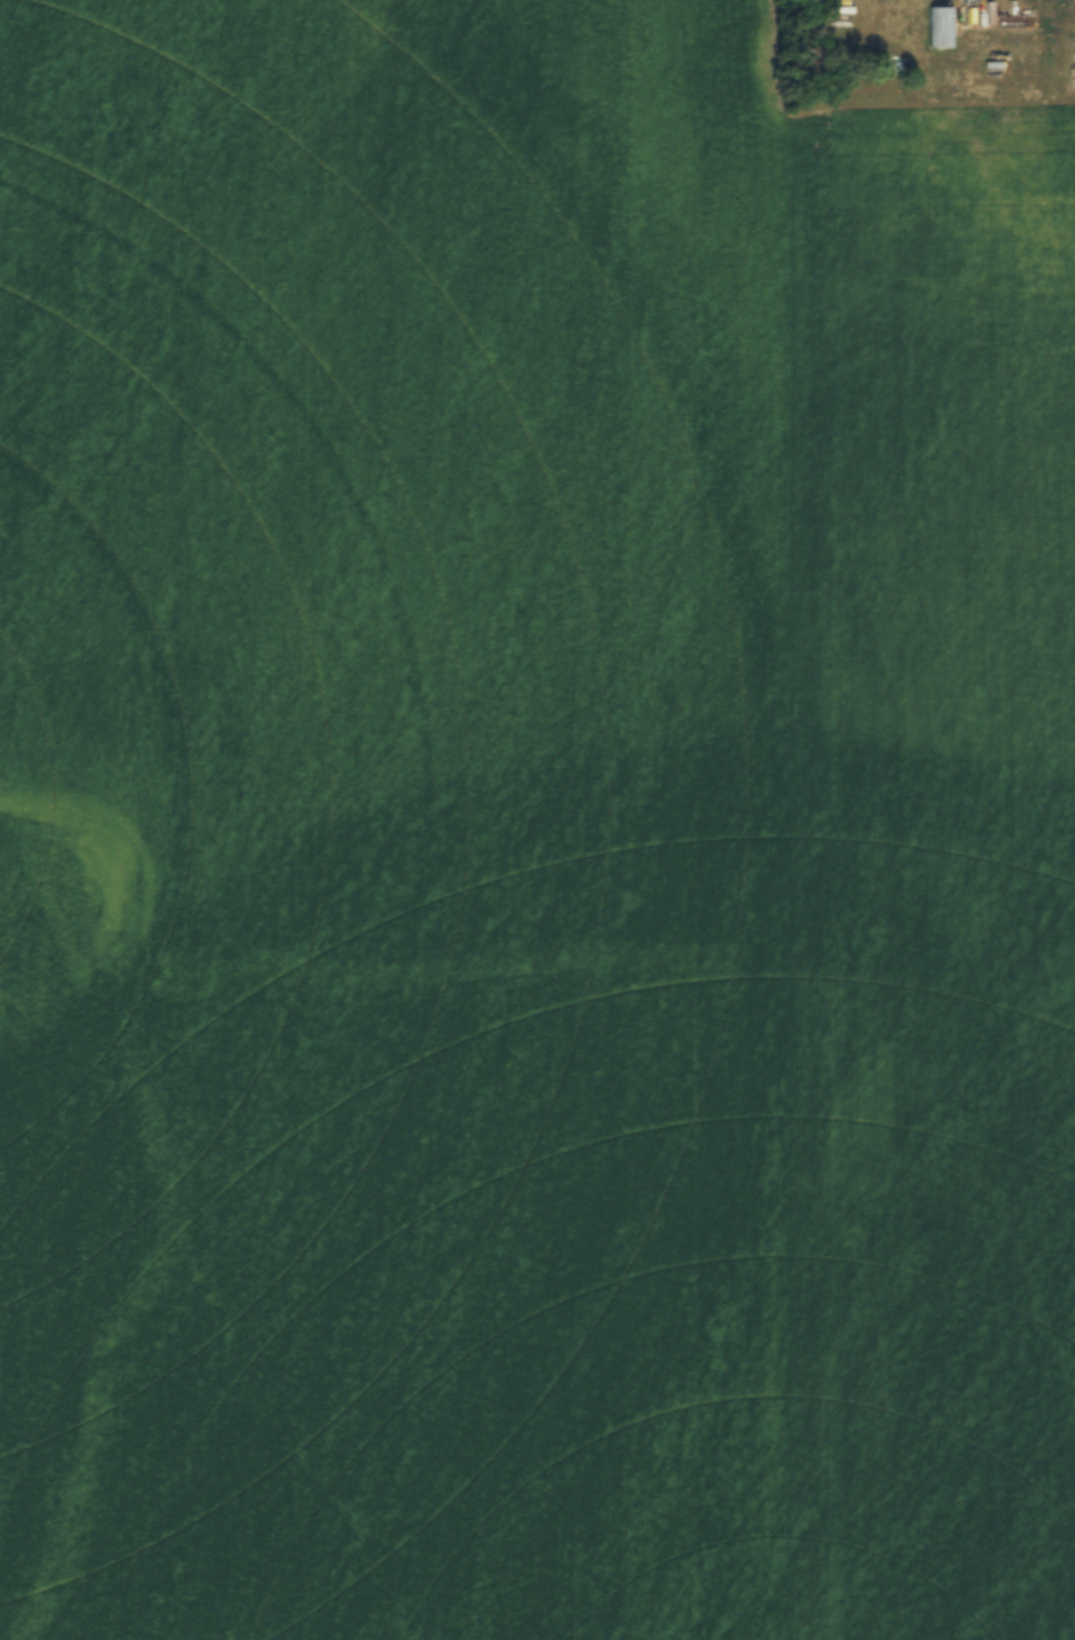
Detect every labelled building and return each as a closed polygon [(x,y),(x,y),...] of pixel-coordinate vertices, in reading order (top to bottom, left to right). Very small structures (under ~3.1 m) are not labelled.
[(1001,15),(1001,5),(926,5),(926,44),(953,44),(953,15),(1001,15)]
